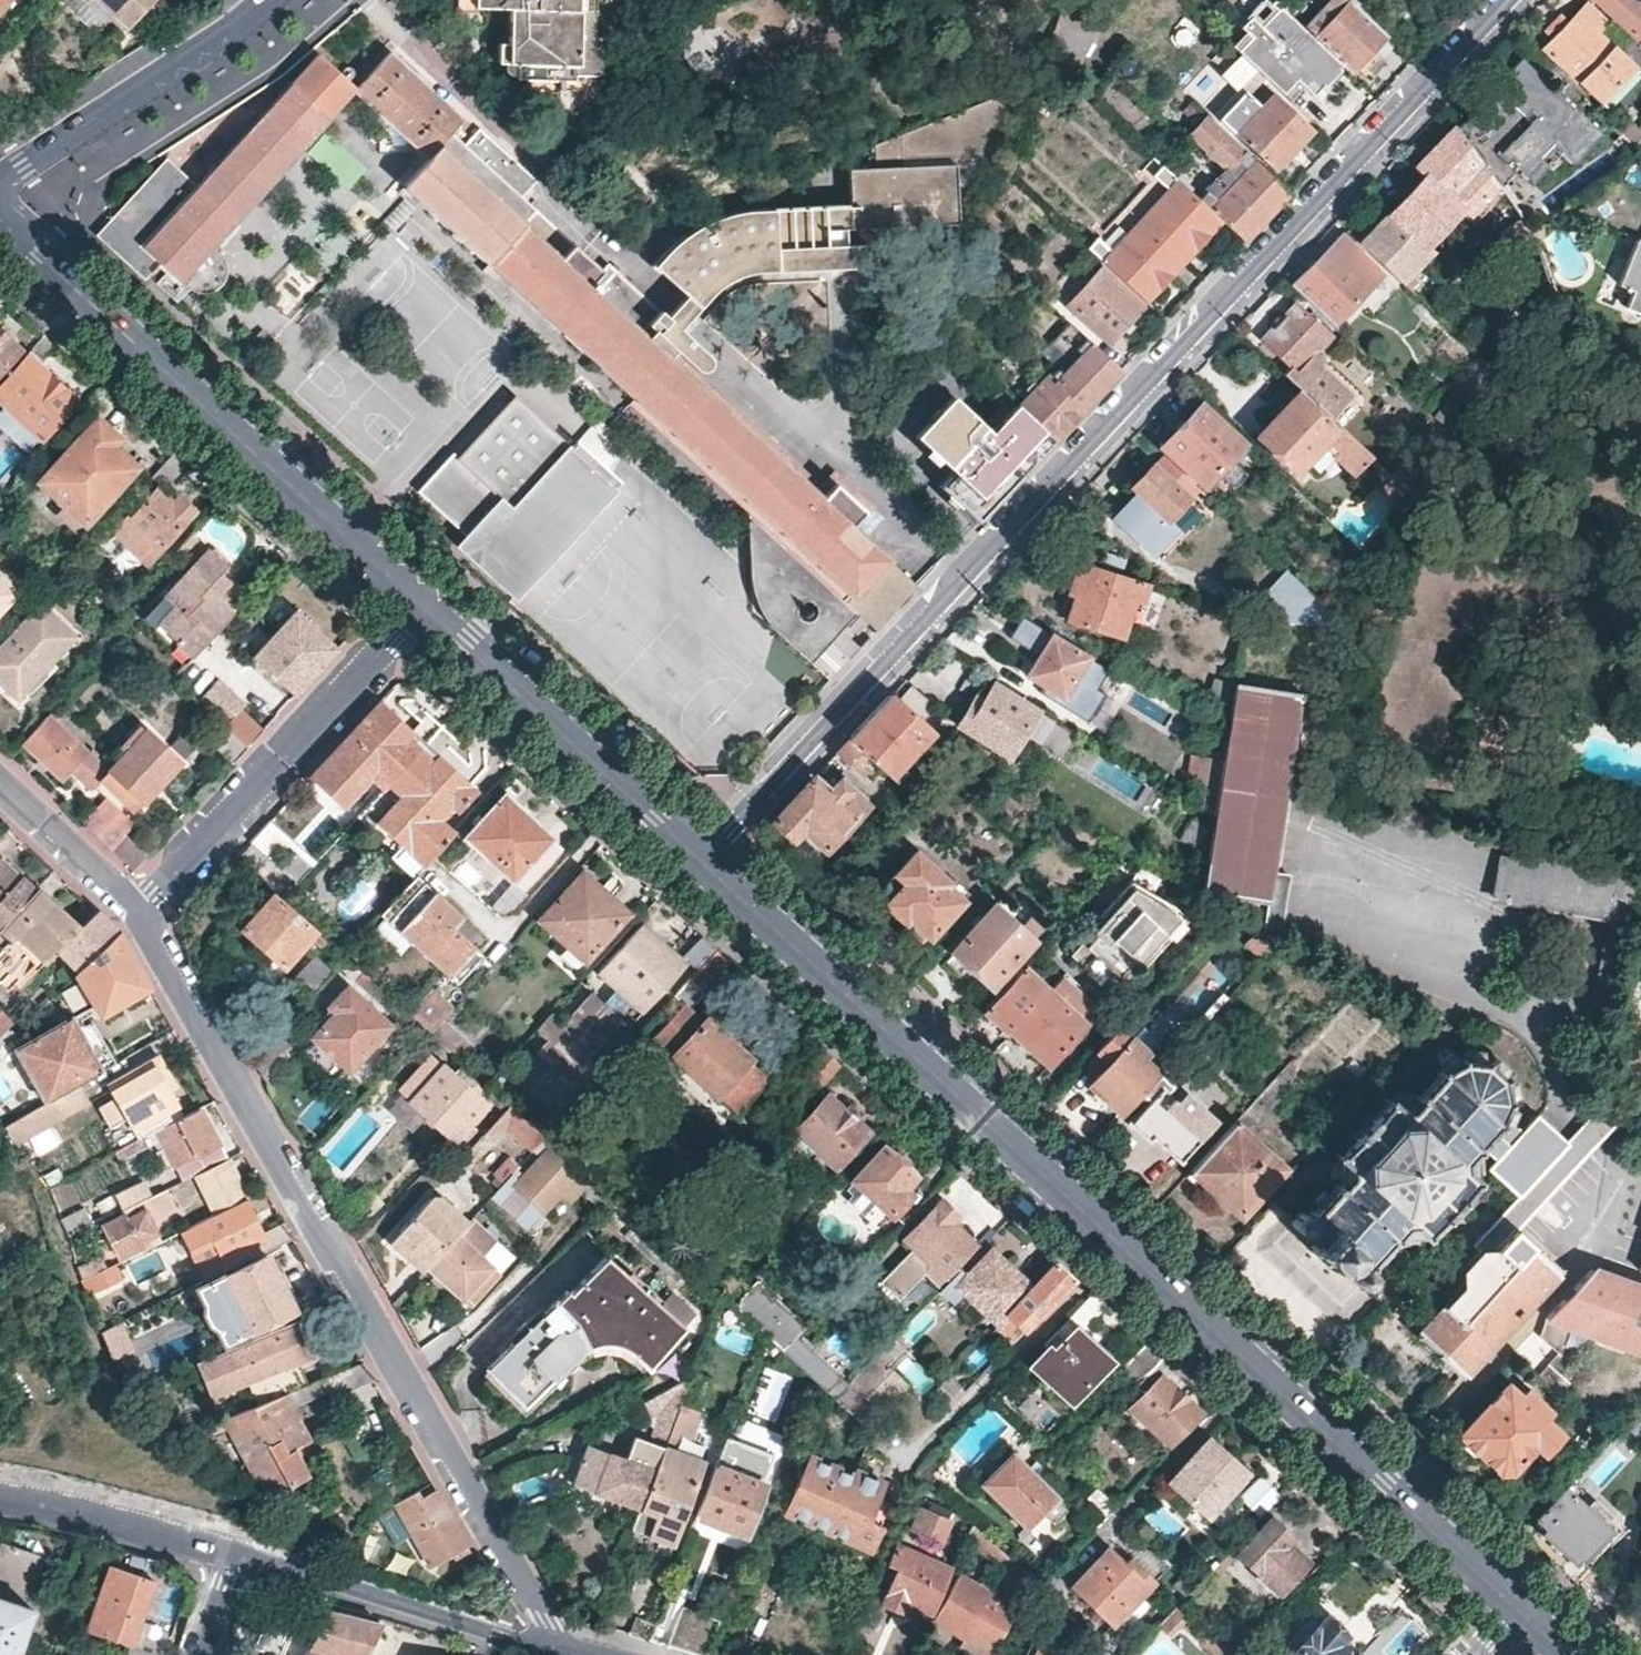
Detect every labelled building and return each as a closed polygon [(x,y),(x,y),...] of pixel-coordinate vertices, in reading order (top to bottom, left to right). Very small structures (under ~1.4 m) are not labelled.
[(9,0),(0,0),(0,10),(9,0)] [(82,0),(58,0),(73,14),(84,2),(82,0)] [(126,25),(138,11),(149,0),(99,0),(126,25)] [(151,0),(149,0),(138,11),(147,18),(158,6),(151,0)] [(476,6),(511,7),(510,42),(501,42),(501,61),(518,62),(518,76),(559,77),(558,86),(565,86),(565,77),(574,77),(574,71),(602,71),(602,44),(595,44),(595,8),(592,8),(579,7),(579,0),(476,0),(476,6)] [(1059,0),(1040,53),(1074,84),(1099,18),(1059,0)] [(1385,33),(1349,0),(1329,0),(1305,25),(1351,69),(1385,33)] [(1640,43),(1640,4),(1637,0),(1594,0),(1640,43)] [(1638,59),(1606,30),(1612,24),(1587,1),(1546,47),(1601,99),(1638,59)] [(1350,74),(1276,4),(1268,13),(1294,37),(1287,44),(1273,31),(1253,52),(1306,100),(1325,81),(1332,87),(1335,88),(1337,88),(1350,74)] [(824,636),(848,658),(915,584),(850,524),(863,509),(833,481),(820,496),(671,360),(640,331),(647,323),(657,331),(669,317),(633,284),(607,260),(601,267),(556,226),(542,240),(522,222),(536,207),(521,194),(536,177),(479,125),(464,142),(450,129),(462,116),(388,48),(356,84),(355,85),(358,89),(429,156),(404,183),(750,502),(847,591),(814,627),(824,636)] [(127,220),(107,241),(145,275),(160,260),(187,284),(192,288),(199,290),(205,290),(212,288),(218,285),(223,280),(228,272),(229,264),(228,256),(224,249),(219,244),(331,119),(323,110),(351,79),(318,49),(195,184),(168,159),(119,212),(127,220)] [(1236,86),(1254,67),(1238,52),(1221,71),(1236,86)] [(1495,85),(1501,92),(1520,73),(1540,91),(1547,83),(1521,59),(1495,85)] [(1216,116),(1238,91),(1209,66),(1188,91),(1216,116)] [(1463,132),(1499,183),(1517,165),(1534,180),(1550,163),(1546,159),(1560,144),(1567,150),(1577,161),(1604,133),(1573,103),(1571,106),(1547,83),(1540,91),(1520,73),(1501,92),(1463,132)] [(351,79),(323,110),(331,119),(358,89),(355,85),(356,84),(351,79)] [(849,201),(851,225),(958,219),(954,154),(987,152),(1011,85),(873,141),(874,164),(847,166),(849,201)] [(1272,167),(1309,128),(1272,94),(1258,108),(1241,92),(1217,117),(1272,167)] [(1638,149),(1640,142),(1640,122),(1632,113),(1618,129),(1638,149)] [(1288,191),(1206,115),(1185,137),(1218,169),(1195,195),(1218,217),(1242,239),(1266,214),(1288,191)] [(1420,163),(1428,171),(1465,205),(1473,212),(1499,183),(1463,132),(1457,124),(1420,163)] [(1546,159),(1550,163),(1553,165),(1567,150),(1560,144),(1546,159)] [(1390,212),(1427,247),(1465,205),(1428,171),(1418,183),(1390,212)] [(1137,218),(1180,258),(1218,217),(1195,195),(1176,177),(1137,218)] [(849,201),(824,203),(825,226),(851,225),(849,201)] [(792,255),(827,254),(825,226),(824,203),(790,205),(790,207),(757,209),(742,210),(718,217),(694,228),(675,241),(662,253),(653,263),(688,297),(697,286),(711,274),(728,265),(745,259),(759,257),(777,256),(776,247),(791,246),(792,255)] [(556,226),(536,207),(522,222),(542,240),(556,226)] [(982,211),(975,230),(992,246),(999,227),(982,211)] [(127,220),(119,212),(110,222),(102,230),(101,235),(107,241),(127,220)] [(1409,275),(1431,251),(1427,247),(1390,212),(1362,241),(1365,243),(1423,298),(1428,293),(1409,275)] [(1137,218),(1133,214),(1105,245),(1095,236),(1085,247),(1141,298),(1180,258),(1137,218)] [(1530,234),(1531,228),(1524,219),(1505,232),(1514,245),(1530,234)] [(1361,247),(1365,243),(1362,241),(1347,226),(1294,284),(1335,324),(1385,271),(1361,247)] [(973,234),(970,243),(983,256),(990,250),(973,234)] [(1637,238),(1619,285),(1633,290),(1625,307),(1640,314),(1640,240),(1637,238)] [(827,265),(827,254),(792,255),(791,246),(776,247),(777,256),(759,257),(745,259),(728,265),(711,274),(697,286),(688,297),(696,305),(703,296),(724,279),(742,271),(755,268),(827,265)] [(1140,306),(1101,268),(1066,303),(1107,341),(1140,306)] [(1357,397),(1325,367),(1327,364),(1328,361),(1328,358),(1327,354),(1320,346),(1332,333),(1298,303),(1263,339),(1294,368),(1287,376),(1335,421),(1357,397)] [(0,326),(0,365),(19,344),(0,326)] [(56,341),(43,329),(0,377),(0,395),(4,399),(0,404),(0,419),(30,447),(79,394),(40,358),(56,341)] [(1089,342),(1052,381),(1082,408),(1099,391),(1119,370),(1089,342)] [(1052,381),(1047,376),(1037,387),(1032,382),(1025,389),(1030,394),(1017,408),(1052,440),(1066,425),(1082,408),(1052,381)] [(1362,466),(1371,456),(1340,425),(1336,429),(1297,393),(1257,435),(1295,472),(1323,443),(1355,474),(1362,466)] [(1052,440),(1017,408),(1005,396),(979,423),(950,395),(912,434),(950,471),(937,484),(975,521),(1004,490),(1052,440)] [(455,453),(419,492),(467,537),(493,509),(505,521),(479,549),(523,589),(622,483),(577,442),(572,448),(516,396),(459,458),(455,453)] [(1242,442),(1202,404),(1200,406),(1195,402),(1184,413),(1188,418),(1167,439),(1208,478),(1242,442)] [(78,529),(137,465),(111,441),(118,434),(95,415),(40,476),(64,498),(54,509),(78,529)] [(871,444),(865,439),(860,446),(865,451),(871,444)] [(14,454),(0,446),(0,480),(14,454)] [(187,461),(173,448),(151,472),(165,485),(187,461)] [(1167,520),(1202,484),(1163,451),(1155,459),(1155,458),(1132,482),(1139,489),(1115,515),(1153,552),(1175,527),(1167,520)] [(1362,466),(1387,490),(1396,479),(1395,478),(1371,456),(1362,466)] [(176,496),(165,485),(136,517),(126,510),(112,525),(149,559),(198,506),(182,490),(176,496)] [(809,651),(824,636),(814,627),(847,591),(750,502),(753,568),(757,588),(768,610),(774,618),(809,651)] [(1259,534),(1271,545),(1276,539),(1264,528),(1259,534)] [(1265,557),(1274,547),(1271,545),(1259,534),(1258,533),(1250,542),(1265,557)] [(194,653),(234,610),(241,602),(227,589),(232,583),(221,573),(230,563),(211,546),(150,612),(194,653)] [(1145,599),(1151,580),(1077,557),(1066,588),(1072,591),(1064,615),(1118,632),(1130,595),(1145,599)] [(1338,610),(1289,567),(1285,564),(1268,583),(1264,611),(1335,623),(1338,610)] [(21,590),(0,571),(0,613),(21,590)] [(74,593),(65,586),(60,592),(68,599),(74,593)] [(74,637),(39,603),(0,645),(0,686),(16,702),(74,637)] [(331,654),(339,647),(297,608),(253,654),(295,693),(312,675),(331,654)] [(1028,645),(1038,625),(1021,616),(1011,637),(1028,645)] [(102,641),(110,648),(125,632),(117,625),(102,641)] [(1061,694),(1086,654),(1050,632),(1025,672),(1061,694)] [(1222,705),(1229,679),(1213,675),(1206,700),(1222,705)] [(263,728),(240,707),(245,702),(218,677),(198,699),(225,724),(248,745),(263,728)] [(1316,694),(1235,680),(1226,730),(1213,814),(1200,888),(1264,901),(1296,720),(1312,722),(1316,694)] [(1068,729),(994,682),(979,705),(972,701),(958,723),(1008,755),(1022,732),(1053,751),(1068,729)] [(933,734),(889,693),(865,718),(847,738),(878,768),(894,782),(903,772),(899,769),(933,734)] [(1176,732),(1191,709),(1164,694),(1151,715),(1176,732)] [(353,815),(423,740),(380,700),(310,774),(353,815)] [(70,771),(90,789),(100,778),(96,774),(105,764),(96,757),(50,715),(23,744),(62,780),(70,771)] [(248,745),(225,724),(210,739),(233,761),(248,745)] [(142,725),(105,764),(96,774),(100,778),(134,809),(178,759),(142,725)] [(183,756),(197,741),(184,729),(170,744),(183,756)] [(878,768),(847,738),(843,742),(835,750),(866,780),(878,768)] [(422,863),(431,853),(454,828),(444,818),(455,806),(459,809),(477,791),(423,740),(353,815),(404,861),(412,854),(422,863)] [(812,774),(770,819),(792,838),(801,829),(824,849),(866,805),(839,779),(829,791),(812,774)] [(515,869),(547,834),(508,797),(501,792),(481,814),(462,834),(508,877),(515,869)] [(109,799),(85,825),(133,868),(141,860),(146,855),(122,834),(133,821),(109,799)] [(1200,855),(1203,833),(1183,830),(1179,851),(1200,855)] [(559,844),(547,834),(515,869),(508,877),(520,888),(559,844)] [(1603,912),(1625,916),(1634,867),(1515,847),(1513,858),(1498,855),(1491,894),(1603,912)] [(962,898),(948,886),(950,883),(915,853),(888,884),(895,890),(882,905),(902,923),(906,919),(928,937),(962,898)] [(35,888),(4,858),(0,861),(0,928),(35,888)] [(576,969),(629,912),(584,870),(541,918),(553,928),(568,944),(559,954),(576,969)] [(415,871),(380,908),(457,980),(483,952),(452,924),(461,913),(415,871)] [(1095,925),(1090,920),(1084,926),(1088,930),(1069,951),(1109,988),(1121,976),(1134,962),(1138,966),(1181,918),(1169,906),(1126,880),(1098,911),(1099,913),(1100,915),(1101,918),(1100,920),(1095,925)] [(9,938),(43,968),(63,949),(84,969),(122,934),(118,925),(114,922),(97,907),(83,923),(39,884),(35,888),(0,928),(0,931),(9,938)] [(320,946),(328,938),(280,894),(277,891),(242,929),(283,966),(310,937),(320,946)] [(991,977),(1027,937),(994,907),(949,956),(982,986),(991,977)] [(1098,911),(1090,920),(1095,925),(1100,920),(1101,918),(1100,915),(1099,913),(1098,911)] [(386,918),(374,929),(399,954),(410,943),(386,918)] [(685,968),(640,925),(613,953),(598,970),(644,1012),(685,968)] [(1262,956),(1274,942),(1259,934),(1253,929),(1244,943),(1262,956)] [(9,938),(0,931),(0,948),(9,938)] [(104,1013),(151,986),(143,970),(129,946),(122,934),(84,969),(86,971),(93,982),(102,999),(97,1002),(104,1013)] [(682,957),(698,971),(716,952),(700,938),(682,957)] [(309,992),(332,968),(315,953),(292,977),(309,992)] [(1021,964),(983,1007),(1004,1026),(1006,1024),(1049,1060),(1090,1014),(1094,1001),(1064,974),(1050,990),(1021,964)] [(426,1028),(403,1007),(360,968),(352,976),(417,1037),(426,1028)] [(428,1026),(438,1015),(450,1002),(427,981),(403,1007),(426,1028),(428,1026)] [(59,991),(68,1009),(84,1002),(75,983),(59,991)] [(392,1022),(350,983),(329,1005),(335,1011),(312,1036),(348,1069),(370,1045),(392,1022)] [(580,1061),(585,1055),(619,1017),(595,997),(566,1027),(553,1015),(538,1031),(552,1043),(520,1077),(544,1100),(551,1093),(567,1107),(597,1076),(586,1067),(580,1061)] [(741,1052),(685,1001),(652,1037),(736,1114),(768,1078),(741,1052)] [(16,1019),(0,1005),(0,1036),(16,1019)] [(438,1015),(428,1026),(457,1053),(466,1042),(438,1015)] [(49,1102),(92,1078),(104,1071),(73,1018),(27,1044),(19,1030),(0,1042),(0,1059),(19,1049),(49,1102)] [(1116,1024),(1094,1048),(1108,1060),(1093,1077),(1088,1082),(1122,1112),(1140,1091),(1158,1071),(1174,1054),(1140,1023),(1129,1035),(1116,1024)] [(624,1051),(614,1062),(627,1074),(644,1054),(653,1044),(641,1032),(631,1044),(624,1051)] [(617,1044),(624,1051),(631,1044),(623,1037),(617,1044)] [(1487,1157),(1519,1187),(1568,1136),(1534,1105),(1522,1118),(1518,1116),(1502,1118),(1496,1126),(1492,1122),(1499,1114),(1511,1112),(1512,1103),(1503,1094),(1514,1089),(1513,1084),(1513,1077),(1500,1073),(1500,1069),(1503,1060),(1496,1053),(1482,1057),(1478,1044),(1465,1045),(1460,1056),(1451,1048),(1443,1051),(1440,1063),(1441,1064),(1412,1096),(1409,1095),(1402,1088),(1391,1090),(1385,1098),(1383,1097),(1336,1148),(1336,1153),(1329,1160),(1328,1170),(1337,1171),(1339,1176),(1307,1210),(1304,1207),(1296,1206),(1290,1213),(1291,1220),(1299,1228),(1305,1228),(1318,1239),(1313,1245),(1314,1248),(1332,1264),(1338,1259),(1351,1270),(1352,1276),(1361,1284),(1367,1282),(1374,1276),(1373,1268),(1367,1263),(1398,1230),(1403,1230),(1407,1238),(1418,1237),(1423,1230),(1427,1230),(1472,1178),(1472,1170),(1478,1167),(1478,1154),(1472,1152),(1471,1147),(1480,1137),(1493,1150),(1487,1157)] [(839,1067),(817,1046),(804,1079),(817,1092),(839,1067)] [(412,1099),(445,1063),(429,1048),(396,1083),(412,1099)] [(1108,1060),(1094,1048),(1079,1065),(1093,1077),(1108,1060)] [(591,1060),(585,1055),(580,1061),(586,1067),(591,1060)] [(130,1114),(145,1140),(186,1117),(170,1088),(178,1083),(163,1057),(113,1086),(121,1099),(108,1106),(116,1122),(130,1114)] [(488,1103),(471,1088),(479,1079),(462,1064),(455,1071),(445,1063),(412,1099),(455,1137),(488,1103)] [(1171,1083),(1158,1071),(1140,1091),(1147,1097),(1129,1118),(1149,1137),(1153,1133),(1181,1158),(1215,1118),(1184,1090),(1177,1100),(1165,1090),(1171,1083)] [(1251,1099),(1270,1077),(1264,1073),(1245,1094),(1251,1099)] [(49,1102),(21,1118),(30,1137),(77,1111),(75,1107),(100,1093),(92,1078),(49,1102)] [(1599,1098),(1603,1079),(1596,1078),(1592,1096),(1599,1098)] [(502,1112),(511,1102),(498,1091),(490,1100),(502,1112)] [(867,1133),(827,1097),(794,1133),(834,1169),(867,1133)] [(533,1149),(547,1134),(511,1102),(502,1112),(483,1133),(493,1143),(508,1127),(533,1149)] [(145,1140),(118,1156),(126,1170),(158,1152),(154,1144),(163,1139),(183,1175),(227,1150),(203,1108),(186,1117),(145,1140)] [(1579,1125),(1599,1137),(1616,1120),(1595,1108),(1579,1125)] [(1284,1163),(1233,1119),(1190,1167),(1240,1211),(1284,1163)] [(1509,1228),(1512,1231),(1599,1137),(1579,1125),(1568,1136),(1519,1187),(1478,1228),(1467,1239),(1472,1245),(1490,1246),(1509,1228)] [(613,1196),(552,1140),(521,1175),(516,1180),(510,1175),(498,1188),(490,1196),(528,1230),(532,1230),(534,1228),(540,1232),(550,1221),(545,1216),(564,1196),(576,1183),(584,1190),(603,1207),(613,1196)] [(903,1188),(914,1177),(883,1149),(853,1181),(891,1216),(910,1195),(903,1188)] [(233,1160),(227,1150),(183,1175),(189,1185),(199,1179),(231,1161),(233,1160)] [(491,1183),(498,1188),(510,1175),(515,1170),(520,1164),(510,1155),(493,1173),(497,1177),(491,1183)] [(199,1179),(207,1192),(238,1174),(231,1161),(199,1179)] [(521,1175),(515,1170),(510,1175),(516,1180),(521,1175)] [(207,1192),(221,1216),(249,1200),(252,1198),(238,1174),(207,1192)] [(160,1201),(151,1183),(138,1191),(147,1208),(160,1201)] [(584,1190),(576,1183),(564,1196),(571,1203),(584,1190)] [(147,1208),(138,1191),(120,1201),(129,1218),(134,1216),(147,1208)] [(108,1234),(126,1264),(147,1252),(150,1257),(167,1247),(157,1231),(186,1215),(174,1193),(160,1201),(147,1208),(134,1216),(136,1219),(108,1234)] [(405,1248),(426,1267),(433,1259),(471,1218),(444,1195),(430,1195),(402,1225),(409,1232),(409,1245),(405,1248)] [(260,1258),(295,1238),(287,1225),(270,1235),(249,1200),(221,1216),(186,1237),(211,1279),(232,1267),(229,1264),(254,1249),(260,1258)] [(954,1267),(973,1246),(948,1223),(953,1217),(936,1201),(900,1240),(910,1249),(878,1286),(898,1303),(923,1276),(939,1291),(958,1271),(954,1267)] [(471,1218),(433,1259),(475,1299),(505,1267),(487,1251),(501,1236),(476,1212),(471,1218)] [(88,1215),(68,1226),(78,1248),(100,1235),(88,1215)] [(392,1236),(405,1248),(409,1245),(409,1232),(402,1225),(392,1236)] [(1416,1334),(1460,1373),(1557,1269),(1512,1231),(1509,1228),(1490,1246),(1472,1245),(1454,1265),(1460,1284),(1443,1303),(1443,1305),(1416,1334)] [(232,1267),(211,1279),(214,1285),(260,1258),(254,1249),(229,1264),(232,1267)] [(1030,1288),(1022,1282),(991,1252),(965,1278),(958,1271),(939,1291),(951,1302),(960,1293),(996,1325),(1030,1288)] [(303,1312),(272,1256),(205,1295),(236,1350),(303,1312)] [(683,1328),(604,1256),(547,1319),(499,1370),(536,1405),(588,1349),(590,1347),(592,1346),(595,1344),(598,1343),(602,1341),(606,1341),(610,1341),(615,1341),(618,1342),(621,1343),(624,1345),(627,1347),(649,1366),(683,1328)] [(1030,1288),(996,1325),(1012,1341),(1073,1279),(1063,1270),(1054,1262),(1030,1288)] [(1544,1315),(1547,1316),(1541,1333),(1559,1349),(1538,1373),(1561,1393),(1582,1368),(1575,1361),(1581,1348),(1569,1344),(1574,1327),(1640,1354),(1640,1289),(1588,1268),(1544,1315)] [(106,1282),(92,1291),(99,1315),(135,1295),(123,1273),(106,1282)] [(103,1275),(89,1283),(92,1291),(106,1282),(103,1275)] [(751,1285),(745,1292),(732,1307),(783,1355),(797,1340),(804,1333),(751,1285)] [(1103,1306),(1088,1293),(1052,1330),(1061,1338),(1050,1348),(1046,1345),(1026,1364),(1066,1403),(1106,1361),(1078,1333),(1103,1306)] [(307,1320),(202,1373),(220,1406),(252,1390),(265,1414),(315,1389),(303,1366),(323,1356),(313,1339),(316,1338),(307,1320)] [(130,1334),(110,1345),(121,1374),(144,1360),(130,1334)] [(783,1355),(803,1373),(816,1359),(797,1340),(783,1355)] [(890,1385),(878,1373),(885,1366),(876,1357),(849,1385),(871,1405),(884,1391),(890,1385)] [(1133,1385),(1128,1390),(1136,1399),(1127,1407),(1167,1445),(1199,1412),(1161,1377),(1170,1367),(1159,1357),(1133,1385)] [(265,1414),(209,1442),(215,1453),(225,1447),(251,1494),(284,1502),(303,1491),(292,1471),(288,1464),(296,1459),(311,1451),(294,1417),(334,1397),(337,1402),(377,1382),(366,1363),(315,1389),(265,1414)] [(896,1403),(909,1388),(885,1366),(878,1373),(890,1385),(884,1391),(896,1403)] [(963,1392),(975,1379),(966,1370),(952,1383),(963,1392)] [(671,1420),(689,1374),(661,1396),(644,1408),(640,1411),(638,1414),(644,1425),(660,1412),(636,1472),(578,1450),(564,1488),(594,1500),(634,1515),(651,1471),(671,1420)] [(1541,1414),(1555,1399),(1536,1377),(1519,1394),(1505,1382),(1458,1432),(1460,1443),(1471,1451),(1478,1450),(1495,1467),(1508,1467),(1533,1440),(1542,1448),(1558,1431),(1541,1414)] [(634,1515),(625,1537),(639,1542),(639,1543),(665,1553),(698,1467),(671,1456),(676,1443),(685,1446),(695,1419),(675,1411),(651,1471),(634,1515)] [(1245,1471),(1209,1436),(1169,1478),(1217,1523),(1232,1508),(1222,1497),(1245,1471)] [(706,1493),(697,1517),(744,1536),(764,1486),(729,1472),(736,1455),(723,1450),(706,1493)] [(1029,1526),(1060,1494),(1014,1452),(984,1482),(1029,1526)] [(782,1513),(828,1532),(839,1506),(852,1474),(805,1455),(782,1513)] [(288,1464),(292,1471),(300,1467),(296,1459),(288,1464)] [(839,1506),(828,1532),(831,1533),(835,1521),(857,1470),(854,1469),(852,1474),(839,1506)] [(835,1521),(831,1533),(867,1549),(878,1523),(865,1518),(880,1480),(857,1470),(835,1521)] [(1261,1476),(1238,1495),(1253,1513),(1276,1494),(1261,1476)] [(1561,1486),(1533,1517),(1579,1558),(1607,1528),(1590,1512),(1593,1509),(1587,1504),(1584,1508),(1561,1486)] [(418,1492),(395,1504),(432,1566),(470,1546),(467,1540),(441,1494),(424,1503),(418,1492)] [(1156,1502),(1143,1521),(1175,1542),(1188,1523),(1156,1502)] [(936,1538),(944,1517),(918,1507),(909,1527),(936,1538)] [(1302,1561),(1282,1542),(1288,1536),(1268,1516),(1252,1533),(1233,1552),(1273,1590),(1302,1561)] [(1000,1564),(1009,1555),(989,1535),(969,1519),(965,1530),(1000,1564)] [(52,1552),(0,1534),(0,1654),(16,1654),(52,1552)] [(931,1613),(950,1566),(895,1544),(887,1564),(897,1568),(882,1605),(906,1615),(910,1604),(931,1613)] [(1112,1623),(1155,1579),(1137,1561),(1131,1567),(1108,1545),(1071,1583),(1112,1623)] [(89,1626),(131,1641),(153,1573),(112,1559),(104,1583),(96,1580),(90,1597),(98,1599),(89,1626)] [(1185,1594),(1196,1583),(1179,1567),(1169,1578),(1185,1594)] [(1017,1602),(959,1569),(932,1618),(962,1635),(960,1640),(985,1654),(989,1654),(1017,1602)] [(1223,1649),(1222,1648),(1212,1639),(1175,1603),(1156,1623),(1168,1635),(1182,1623),(1216,1654),(1217,1654),(1223,1649)] [(329,1606),(310,1645),(306,1654),(366,1654),(382,1619),(356,1613),(329,1606)] [(1340,1637),(1344,1634),(1325,1615),(1317,1623),(1310,1615),(1281,1643),(1289,1652),(1286,1654),(1358,1654),(1340,1637)] [(1056,1654),(1061,1645),(1035,1631),(1022,1654),(1056,1654)] [(126,1654),(174,1654),(131,1641),(126,1654)]
